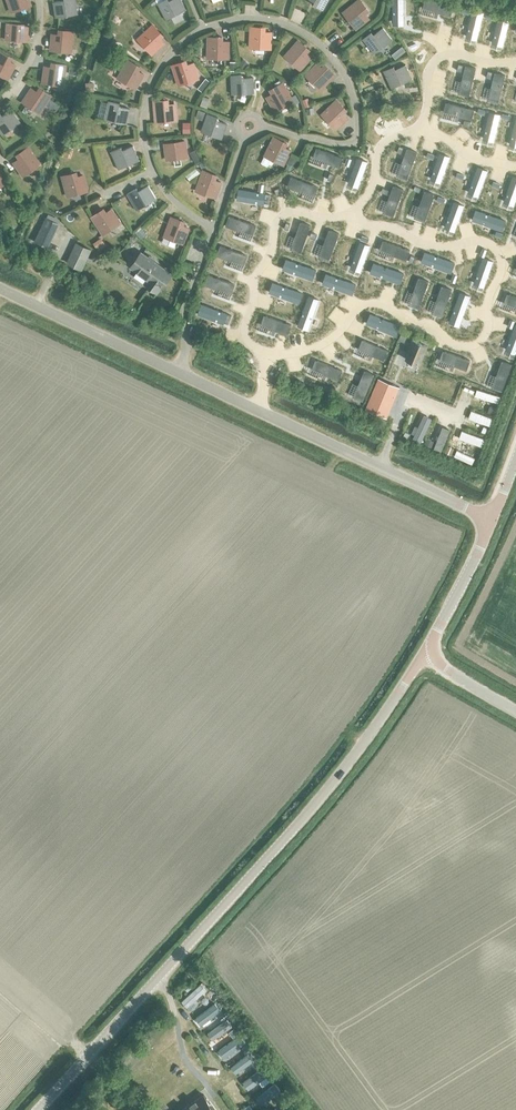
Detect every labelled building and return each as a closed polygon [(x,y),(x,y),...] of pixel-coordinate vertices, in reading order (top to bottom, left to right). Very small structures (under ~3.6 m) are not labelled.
[(30,5),(28,0),(7,0),(11,11),(30,5)] [(55,17),(76,14),(74,0),(64,0),(52,2),(55,17)] [(186,9),(181,0),(170,0),(168,1),(167,0),(163,0),(158,3),(166,20),(186,9)] [(323,10),(328,0),(312,0),(316,2),(314,5),(323,10)] [(356,28),(368,18),(363,11),(366,8),(359,0),(344,12),(356,28)] [(482,14),(460,8),(458,15),(471,19),(470,22),(479,24),(479,21),(480,21),(482,14)] [(507,20),(504,28),(515,32),(515,23),(507,20)] [(6,39),(26,41),(27,25),(7,24),(6,39)] [(138,39),(152,54),(163,43),(157,36),(160,33),(153,25),(138,39)] [(250,47),(270,48),(271,33),(258,32),(258,27),(251,27),(250,47)] [(374,54),(392,40),(382,28),(373,35),(371,33),(363,39),(374,54)] [(50,50),(70,52),(72,32),(65,31),(65,35),(51,34),(50,50)] [(208,58),(228,58),(228,42),(215,42),(215,37),(208,37),(208,58)] [(285,56),(300,69),(311,58),(301,49),(303,45),(298,41),(285,56)] [(484,56),(502,62),(504,56),(486,50),(484,56)] [(7,78),(14,64),(2,58),(4,54),(0,52),(0,75),(7,78)] [(509,57),(505,69),(513,72),(515,67),(515,68),(515,60),(509,57)] [(118,78),(135,88),(143,74),(132,68),(134,64),(128,60),(118,78)] [(193,63),(180,67),(179,63),(173,65),(179,84),(198,78),(193,63)] [(42,82),(62,85),(65,65),(58,64),(57,68),(44,67),(42,82)] [(330,70),(327,73),(317,64),(306,75),(320,89),(335,75),(330,70)] [(391,88),(411,79),(405,65),(394,70),(393,67),(384,71),(391,88)] [(445,65),(428,70),(430,77),(447,72),(445,65)] [(253,78),(241,78),(241,75),(231,75),(232,94),(254,93),(253,78)] [(421,93),(450,85),(448,78),(419,86),(421,93)] [(267,97),(275,111),(292,101),(282,83),(277,87),(279,90),(267,97)] [(459,95),(479,102),(481,96),(461,88),(459,95)] [(44,92),(42,96),(31,89),(22,102),(39,113),(50,96),(44,92)] [(513,110),(492,98),(488,105),(509,117),(513,110)] [(322,114),(336,129),(347,118),(341,111),(344,108),(336,100),(322,114)] [(105,119),(126,124),(129,109),(118,106),(118,103),(109,101),(105,119)] [(174,104),(165,105),(165,101),(154,101),(156,121),(176,120),(174,104)] [(19,122),(11,110),(1,117),(0,116),(0,133),(1,135),(19,122)] [(201,131),(222,139),(227,124),(216,120),(217,117),(207,113),(201,131)] [(448,127),(467,134),(469,127),(451,121),(448,127)] [(477,137),(500,144),(502,136),(479,130),(477,137)] [(265,155),(283,164),(290,150),(282,146),(284,142),(274,137),(265,155)] [(165,144),(167,160),(187,157),(185,141),(165,144)] [(512,160),(515,162),(515,144),(509,142),(506,150),(508,150),(508,151),(512,153),(512,152),(514,153),(512,160)] [(416,144),(408,164),(414,167),(422,147),(416,144)] [(119,169),(139,160),(133,146),(122,151),(120,148),(111,152),(119,169)] [(13,162),(22,175),(39,164),(28,147),(22,151),(24,155),(13,162)] [(454,169),(433,161),(431,169),(452,176),(454,169)] [(350,172),(329,164),(326,172),(348,179),(350,172)] [(196,191),(215,197),(220,182),(212,179),(213,174),(203,171),(196,191)] [(480,178),(462,172),(459,178),(477,184),(480,178)] [(82,175),(69,179),(68,174),(62,176),(67,196),(86,190),(82,175)] [(351,182),(372,190),(375,183),(354,175),(351,182)] [(246,195),(265,189),(263,183),(244,188),(246,195)] [(510,190),(490,183),(488,190),(508,197),(510,190)] [(137,210),(156,199),(148,185),(138,192),(136,189),(127,194),(137,210)] [(340,192),(322,185),(319,191),(338,198),(340,192)] [(271,186),(263,207),(271,210),(279,189),(271,186)] [(411,198),(393,191),(390,197),(409,204),(411,198)] [(360,193),(357,200),(367,204),(370,196),(360,193)] [(343,223),(351,201),(343,198),(335,220),(343,223)] [(442,209),(421,201),(419,207),(440,215),(442,209)] [(332,213),(312,206),(310,214),(329,221),(332,213)] [(103,234),(120,223),(111,210),(100,217),(98,213),(92,217),(103,234)] [(447,218),(471,227),(474,219),(450,211),(447,218)] [(34,241),(46,247),(57,223),(45,217),(34,241)] [(164,236),(183,243),(188,228),(176,224),(178,220),(171,217),(164,236)] [(230,220),(222,238),(228,241),(236,223),(230,220)] [(506,231),(485,223),(482,231),(503,239),(506,231)] [(260,244),(267,226),(261,224),(253,242),(260,244)] [(387,246),(394,227),(388,225),(381,243),(387,246)] [(334,227),(325,250),(333,253),(342,230),(334,227)] [(463,228),(461,235),(468,238),(471,230),(463,228)] [(304,236),(321,242),(323,235),(306,229),(304,236)] [(346,229),(343,237),(353,240),(356,233),(346,229)] [(276,244),(279,233),(272,231),(270,238),(271,238),(270,242),(276,244)] [(83,276),(89,279),(94,270),(83,265),(92,247),(77,240),(67,262),(81,268),(77,278),(81,280),(83,276)] [(211,257),(236,267),(240,257),(216,247),(211,257)] [(317,257),(298,249),(296,256),(314,264),(317,257)] [(149,285),(157,291),(170,273),(142,254),(133,267),(138,271),(137,273),(143,278),(144,276),(152,281),(149,285)] [(376,257),(369,278),(375,280),(383,260),(376,257)] [(323,258),(315,278),(321,280),(329,261),(323,258)] [(476,258),(469,277),(476,279),(482,261),(476,258)] [(338,259),(334,269),(340,271),(343,262),(338,259)] [(512,278),(515,269),(508,266),(505,275),(512,278)] [(242,268),(233,291),(240,294),(249,271),(242,268)] [(216,274),(210,289),(226,296),(236,272),(227,269),(224,277),(216,274)] [(309,278),(294,272),(291,279),(307,285),(309,278)] [(312,285),(304,308),(310,310),(319,288),(312,285)] [(465,287),(457,309),(463,311),(472,289),(465,287)] [(326,290),(322,299),(330,302),(333,293),(326,290)] [(479,290),(475,302),(480,303),(484,291),(479,290)] [(303,300),(280,291),(277,299),(300,307),(303,300)] [(210,325),(223,297),(213,292),(199,320),(210,325)] [(504,319),(510,322),(515,306),(515,298),(512,297),(504,319)] [(298,310),(288,306),(285,313),(295,317),(298,310)] [(294,321),(275,314),(273,321),(284,325),(283,327),(288,329),(289,326),(291,327),(294,321)] [(303,314),(295,337),(301,339),(309,317),(303,314)] [(454,316),(446,338),(453,340),(461,318),(454,316)] [(466,318),(462,328),(470,330),(474,321),(466,318)] [(216,328),(238,338),(241,330),(219,321),(216,328)] [(499,349),(506,331),(500,328),(493,347),(499,349)] [(279,330),(276,337),(288,341),(289,335),(285,334),(286,333),(279,330)] [(383,334),(378,344),(386,348),(386,347),(390,349),(395,339),(390,337),(383,334)] [(284,344),(262,336),(259,342),(282,350),(284,344)] [(438,351),(441,342),(432,338),(429,348),(438,351)] [(487,348),(490,341),(482,338),(479,345),(487,348)] [(406,359),(419,364),(426,346),(414,340),(406,359)] [(442,369),(450,347),(444,344),(436,367),(442,369)] [(455,347),(451,356),(459,359),(463,349),(455,347)] [(489,357),(482,375),(489,378),(496,359),(489,357)] [(309,363),(306,371),(314,374),(317,366),(309,363)] [(476,377),(480,367),(472,364),(468,374),(476,377)] [(360,368),(357,375),(365,378),(367,371),(360,368)] [(322,370),(319,378),(342,387),(345,379),(322,370)] [(478,383),(471,404),(479,407),(487,386),(478,383)] [(354,385),(351,393),(375,404),(379,397),(354,385)] [(461,394),(457,402),(465,405),(468,397),(461,394)] [(411,412),(419,414),(421,407),(413,404),(411,412)] [(457,434),(463,412),(449,408),(442,429),(457,434)] [(413,423),(434,431),(436,423),(415,415),(413,423)] [(214,1001),(194,1016),(200,1023),(219,1008),(214,1001)] [(237,1035),(218,1050),(223,1057),(243,1042),(237,1035)] [(260,1067),(241,1082),(246,1089),(266,1074),(260,1067)] [(203,1094),(182,1109),(214,1109),(203,1094)]
